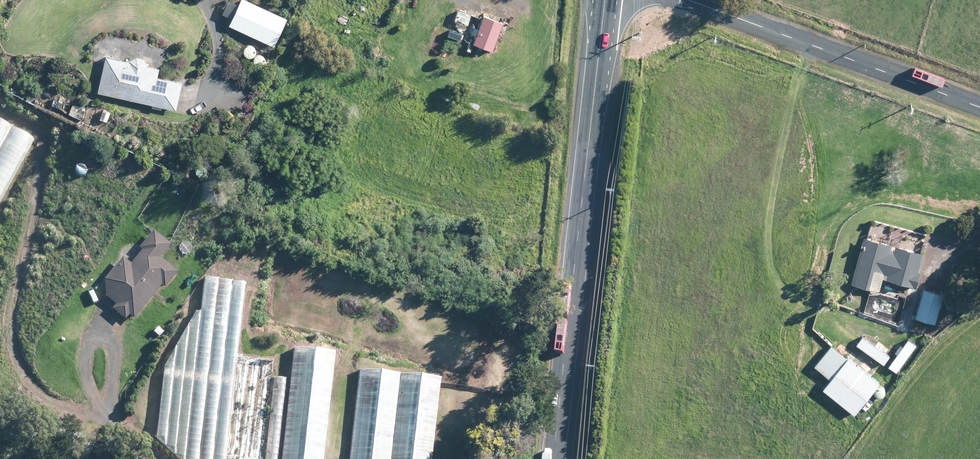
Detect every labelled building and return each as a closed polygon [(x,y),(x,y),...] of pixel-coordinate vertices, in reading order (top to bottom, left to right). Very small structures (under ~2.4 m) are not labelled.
[(273,46),(287,18),(249,0),(239,0),(238,4),(230,0),(229,0),(222,15),(231,19),(228,25),(273,46)] [(499,32),(503,23),(484,16),(480,25),(477,33),(473,31),(475,28),(467,24),(460,43),(468,46),(471,37),(475,38),(473,44),(492,52),(499,32)] [(97,92),(175,110),(182,82),(157,77),(159,69),(146,66),(146,64),(143,58),(136,57),(129,61),(129,63),(105,57),(101,75),(97,92)] [(106,122),(110,112),(103,110),(100,119),(106,122)] [(11,127),(0,121),(0,146),(11,127)] [(32,139),(11,127),(0,146),(0,197),(32,139)] [(155,293),(162,286),(164,289),(177,273),(160,259),(170,246),(153,232),(150,236),(139,249),(143,252),(131,266),(122,258),(104,280),(106,298),(116,306),(112,310),(125,320),(129,316),(134,320),(153,296),(155,293)] [(920,271),(922,263),(925,254),(897,246),(896,249),(893,248),(893,245),(865,238),(852,284),(871,289),(880,292),(884,279),(917,289),(922,272),(920,271)] [(936,325),(945,296),(925,290),(925,291),(916,319),(936,325)] [(954,311),(957,303),(949,300),(947,309),(954,311)] [(161,335),(164,337),(167,330),(160,327),(156,333),(161,335)] [(855,415),(881,383),(879,381),(878,381),(873,377),(877,372),(852,352),(848,358),(833,345),(815,367),(832,380),(824,389),(855,415)] [(281,458),(323,458),(335,354),(293,349),(281,458)] [(226,458),(228,458),(262,458),(273,362),(237,358),(226,458)] [(440,381),(359,372),(349,458),(431,458),(440,381)] [(10,386),(7,382),(6,383),(4,380),(0,383),(0,390),(2,392),(10,386)] [(10,407),(6,417),(14,419),(17,410),(10,407)]
